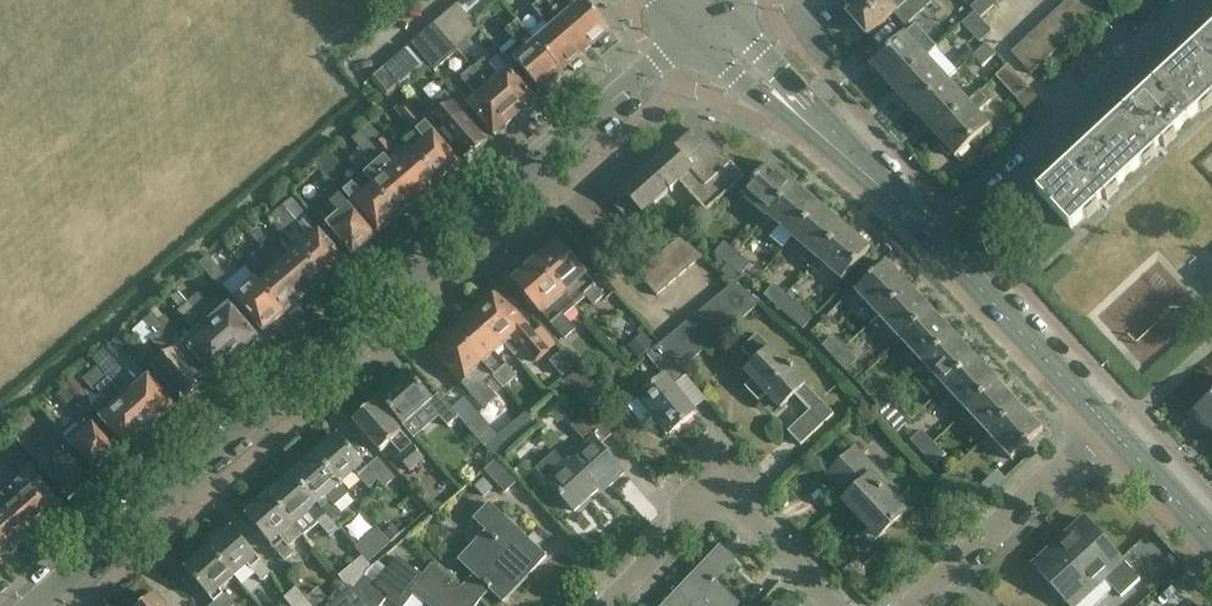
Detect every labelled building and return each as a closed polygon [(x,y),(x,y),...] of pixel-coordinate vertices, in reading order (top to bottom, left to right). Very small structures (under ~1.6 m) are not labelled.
[(458,5),(474,23),(500,0),(464,0),(458,5)] [(543,1),(587,52),(598,43),(602,46),(610,39),(607,35),(611,32),(584,1),(573,10),(565,0),(544,0),(543,1)] [(852,11),(852,12),(866,0),(842,0),(852,11)] [(852,11),(848,15),(868,38),(894,15),(911,0),(888,0),(866,0),(852,12),(852,11)] [(894,15),(906,28),(932,4),(928,0),(911,0),(894,15)] [(1064,5),(1084,26),(1095,17),(1079,0),(1070,0),(1064,5)] [(1095,17),(1107,5),(1101,0),(1079,0),(1095,17)] [(544,23),(530,35),(562,73),(570,67),(573,71),(582,63),(578,60),(587,52),(543,1),(532,10),(544,23)] [(474,23),(458,5),(435,25),(453,45),(476,25),(474,23)] [(1064,5),(1054,15),(1074,36),(1084,26),(1064,5)] [(963,25),(972,35),(981,44),(992,33),(975,14),(963,25)] [(1054,15),(1044,24),(1064,45),(1074,36),(1054,15)] [(565,77),(562,73),(530,35),(518,22),(507,31),(514,40),(500,53),(514,69),(517,65),(544,96),(565,77)] [(1044,24),(1032,35),(1052,56),(1064,45),(1044,24)] [(453,45),(435,25),(412,46),(435,73),(458,53),(452,46),(453,45)] [(892,91),(927,58),(937,49),(927,39),(917,48),(905,35),(871,67),(872,68),(886,82),(890,78),(897,86),(892,90),(892,91)] [(1032,35),(1021,45),(1041,66),(1052,56),(1032,35)] [(1201,48),(1157,89),(1153,85),(1152,86),(1187,123),(1211,101),(1211,102),(1211,38),(1201,48)] [(986,45),(973,57),(983,67),(996,56),(986,45)] [(1041,66),(1021,45),(1012,54),(1032,75),(1041,66)] [(427,69),(409,48),(386,68),(396,81),(395,81),(403,90),(427,69)] [(913,113),(948,81),(927,58),(892,91),(893,91),(897,87),(904,94),(900,98),(913,112),(913,113)] [(484,61),(473,70),(516,120),(516,119),(515,117),(521,112),(522,114),(524,112),(529,112),(534,108),(534,104),(536,102),(510,71),(509,72),(500,61),(496,60),(489,66),(484,61)] [(996,78),(1017,100),(1029,89),(1008,66),(996,78)] [(396,81),(386,68),(375,78),(385,90),(395,81),(396,81)] [(515,120),(516,120),(473,70),(461,80),(478,98),(469,106),(495,137),(497,135),(502,135),(507,131),(507,127),(509,125),(508,123),(514,118),(515,120)] [(934,135),(934,136),(969,104),(948,81),(913,113),(914,113),(928,127),(932,124),(938,131),(934,135)] [(1155,90),(1143,102),(1099,142),(1095,138),(1095,139),(1130,177),(1153,155),(1156,158),(1157,157),(1154,154),(1163,146),(1166,150),(1166,149),(1163,146),(1187,123),(1152,86),(1151,86),(1155,90)] [(969,104),(934,136),(939,132),(946,139),(942,143),(955,157),(954,158),(955,159),(990,127),(979,115),(991,103),(982,93),(969,104)] [(428,119),(432,123),(465,162),(465,163),(467,165),(468,165),(481,153),(479,151),(488,144),(446,95),(435,104),(439,109),(428,119)] [(416,136),(408,144),(441,183),(443,182),(447,183),(453,178),(453,173),(455,172),(451,168),(458,163),(461,166),(462,166),(419,116),(411,106),(399,116),(416,136)] [(633,178),(609,199),(631,225),(680,183),(699,204),(684,217),(691,226),(745,179),(725,157),(724,158),(707,139),(709,138),(704,133),(702,134),(694,133),(693,132),(687,137),(688,138),(674,150),(673,149),(672,150),(661,160),(661,159),(654,161),(651,167),(652,168),(637,181),(633,178)] [(1098,143),(1085,155),(1041,195),(1038,191),(1037,193),(1071,231),(1096,208),(1099,211),(1100,210),(1097,207),(1105,200),(1108,203),(1109,202),(1106,199),(1130,177),(1095,139),(1094,139),(1098,143)] [(378,150),(387,161),(421,200),(418,196),(424,191),(427,195),(430,193),(434,194),(439,189),(439,185),(441,183),(408,144),(399,151),(398,150),(394,153),(386,144),(378,150)] [(387,161),(367,178),(401,218),(403,216),(407,217),(412,213),(412,208),(414,206),(411,202),(417,197),(421,201),(421,200),(387,161)] [(743,197),(768,219),(796,186),(796,185),(795,187),(771,166),(772,165),(771,164),(743,197)] [(401,218),(367,178),(366,177),(346,195),(380,235),(381,235),(378,231),(384,226),(387,229),(390,227),(394,228),(399,224),(399,219),(401,218)] [(768,219),(793,240),(821,207),(820,208),(796,188),(797,186),(796,186),(768,219)] [(327,226),(354,257),(357,255),(361,256),(367,251),(367,247),(369,245),(367,243),(373,238),(375,240),(376,238),(333,188),(322,198),(338,217),(327,226)] [(313,240),(300,251),(326,281),(328,279),(331,282),(340,274),(337,272),(347,264),(308,219),(296,204),(287,211),(301,225),(313,240)] [(793,240),(818,261),(846,228),(845,228),(844,229),(821,209),(822,207),(821,207),(793,240)] [(846,228),(818,261),(843,283),(871,250),(870,249),(869,250),(845,230),(846,229),(846,228)] [(269,277),(260,286),(259,286),(285,316),(288,314),(290,317),(299,309),(297,307),(307,298),(268,253),(253,235),(244,242),(256,255),(253,258),(269,277)] [(680,236),(668,247),(688,270),(703,257),(680,236)] [(725,243),(715,255),(728,266),(738,254),(725,243)] [(558,244),(537,263),(576,309),(587,299),(593,305),(604,296),(558,244)] [(275,246),(268,253),(307,298),(315,291),(317,294),(326,286),(324,283),(326,281),(300,251),(288,261),(275,246)] [(668,247),(658,256),(678,279),(688,270),(668,247)] [(752,265),(738,254),(728,266),(722,273),(731,281),(737,274),(741,277),(752,265)] [(658,256),(647,265),(667,288),(678,279),(658,256)] [(576,309),(537,263),(514,282),(565,341),(577,331),(571,326),(565,319),(576,309)] [(856,293),(879,317),(910,288),(910,287),(908,288),(887,266),(888,264),(887,264),(856,293)] [(667,288),(647,265),(637,275),(656,298),(667,288)] [(259,286),(260,286),(257,282),(236,300),(265,334),(285,316),(259,286)] [(189,283),(180,291),(236,359),(236,358),(236,357),(242,352),(243,353),(245,351),(250,351),(255,346),(256,342),(258,340),(228,306),(219,314),(201,293),(199,295),(189,283)] [(733,285),(718,297),(740,321),(759,305),(737,287),(733,283),(732,283),(733,285)] [(775,285),(764,297),(777,308),(788,296),(775,285)] [(879,317),(901,341),(932,312),(932,311),(931,312),(909,289),(911,288),(910,288),(879,317)] [(236,359),(180,291),(178,292),(180,294),(165,307),(171,315),(180,314),(196,334),(184,344),(214,378),(216,376),(220,376),(226,372),(226,367),(228,365),(228,364),(234,359),(235,360),(236,359)] [(500,295),(478,314),(505,345),(515,337),(537,363),(549,352),(500,295)] [(814,319),(788,296),(777,308),(803,331),(814,319)] [(718,297),(707,307),(728,331),(740,321),(718,297)] [(707,307),(695,317),(716,341),(728,331),(707,307)] [(901,341),(923,364),(954,335),(953,336),(931,313),(933,312),(932,312),(901,341)] [(478,314),(457,333),(484,363),(505,388),(517,377),(496,353),(505,345),(478,314)] [(154,316),(144,324),(155,336),(151,340),(166,358),(155,368),(182,401),(180,403),(184,407),(185,406),(186,407),(203,392),(200,389),(206,384),(184,358),(188,355),(165,328),(154,316)] [(695,317),(684,327),(705,351),(716,341),(695,317)] [(684,327),(673,337),(693,361),(705,351),(684,327)] [(484,363),(457,333),(434,353),(484,410),(498,398),(475,371),(484,363)] [(834,416),(758,335),(742,350),(756,365),(747,374),(754,381),(746,389),(759,402),(767,395),(781,410),(795,396),(810,412),(788,433),(801,447),(834,416)] [(923,364),(945,388),(976,359),(975,360),(954,337),(955,336),(954,335),(923,364)] [(834,336),(823,347),(834,358),(845,348),(834,336)] [(661,344),(660,345),(681,371),(693,361),(673,337),(662,346),(661,344)] [(681,371),(660,345),(647,356),(665,379),(630,407),(643,424),(655,415),(671,434),(670,435),(671,436),(697,414),(674,387),(686,377),(681,371)] [(858,361),(845,348),(834,358),(846,372),(858,361)] [(95,363),(99,367),(109,380),(153,430),(176,410),(150,379),(138,389),(136,387),(131,387),(129,388),(120,378),(124,374),(106,354),(95,363)] [(945,388),(968,412),(999,383),(998,383),(997,384),(976,361),(977,360),(976,359),(945,388)] [(380,398),(379,399),(395,417),(404,428),(434,402),(433,401),(425,391),(409,373),(408,374),(411,378),(403,384),(401,382),(381,399),(380,398)] [(153,430),(109,380),(97,391),(104,399),(94,407),(94,411),(128,451),(130,450),(135,451),(143,444),(142,439),(153,430)] [(968,412),(990,436),(1021,407),(1020,406),(1019,408),(998,385),(999,384),(999,383),(968,412)] [(889,396),(878,384),(867,394),(878,407),(889,396)] [(889,396),(878,407),(871,413),(892,435),(910,418),(889,396)] [(1195,414),(1196,415),(1196,414),(1210,429),(1211,426),(1211,398),(1195,414)] [(509,450),(466,400),(454,411),(461,419),(460,419),(497,461),(509,450)] [(354,423),(370,441),(381,454),(393,444),(404,457),(400,460),(411,473),(425,460),(376,404),(354,423)] [(438,416),(438,417),(448,429),(460,419),(453,411),(449,407),(438,416)] [(1021,407),(990,436),(1012,459),(1011,460),(1011,461),(1043,431),(1042,430),(1041,431),(1020,408),(1021,407)] [(536,470),(547,482),(575,513),(606,485),(609,488),(625,474),(601,447),(612,437),(590,412),(572,428),(588,446),(566,465),(555,453),(536,470)] [(74,447),(65,435),(47,414),(33,426),(55,451),(51,455),(57,462),(44,472),(69,502),(91,483),(66,454),(74,447)] [(77,425),(65,435),(74,447),(99,477),(121,458),(88,420),(79,428),(77,425)] [(922,431),(910,442),(922,454),(934,443),(922,431)] [(324,443),(313,453),(343,486),(356,475),(370,490),(379,482),(385,489),(396,480),(378,459),(368,469),(339,436),(327,447),(324,443)] [(946,457),(934,443),(922,454),(934,468),(946,457)] [(878,539),(879,540),(908,514),(884,489),(889,485),(856,449),(828,475),(840,488),(844,486),(852,495),(844,503),(845,504),(845,503),(870,529),(869,530),(870,531),(873,528),(881,537),(878,539)] [(293,476),(333,522),(342,515),(336,509),(350,498),(350,495),(343,486),(313,453),(301,463),(304,467),(294,476),(293,476)] [(0,458),(0,480),(43,530),(44,530),(40,525),(46,520),(47,521),(50,519),(55,519),(59,516),(60,511),(62,508),(32,474),(36,470),(31,465),(17,477),(0,458)] [(484,473),(505,495),(518,482),(497,461),(484,473)] [(945,479),(967,502),(978,493),(955,469),(945,479)] [(333,522),(293,476),(292,477),(292,478),(281,487),(278,483),(267,493),(305,537),(318,525),(323,531),(330,539),(331,538),(332,539),(340,532),(338,531),(339,530),(333,522)] [(0,480),(0,500),(1,501),(0,502),(0,521),(21,544),(22,543),(27,544),(32,540),(32,535),(34,533),(33,531),(39,526),(43,531),(43,530),(0,480)] [(305,537),(267,493),(255,503),(258,507),(246,518),(287,564),(297,555),(295,553),(307,542),(304,538),(305,537)] [(475,577),(463,590),(480,603),(491,591),(504,604),(505,602),(500,597),(526,569),(531,574),(547,558),(490,505),(474,522),(486,533),(459,563),(475,577)] [(1053,550),(1057,554),(1038,571),(1068,604),(1100,574),(1122,598),(1141,581),(1081,516),(1080,516),(1084,521),(1063,540),(1059,535),(1058,536),(1063,541),(1053,550)] [(4,555),(5,557),(8,555),(13,555),(18,552),(18,547),(21,544),(0,521),(0,559),(4,555)] [(217,536),(206,546),(236,580),(250,568),(264,584),(273,576),(233,529),(221,540),(217,536)] [(206,546),(194,556),(198,560),(186,571),(215,604),(213,605),(234,605),(222,592),(236,580),(206,546)] [(715,584),(735,562),(721,549),(665,605),(738,605),(715,584)] [(350,588),(356,591),(366,578),(364,577),(372,568),(363,558),(340,578),(349,589),(350,588)] [(356,591),(374,605),(382,605),(388,598),(398,605),(406,605),(414,595),(429,605),(478,605),(480,603),(433,566),(424,578),(398,559),(377,587),(366,578),(356,591)] [(356,591),(350,588),(349,589),(329,605),(374,605),(356,591)] [(290,605),(311,605),(297,589),(284,600),(290,605)] [(156,596),(145,605),(164,605),(156,596)]
